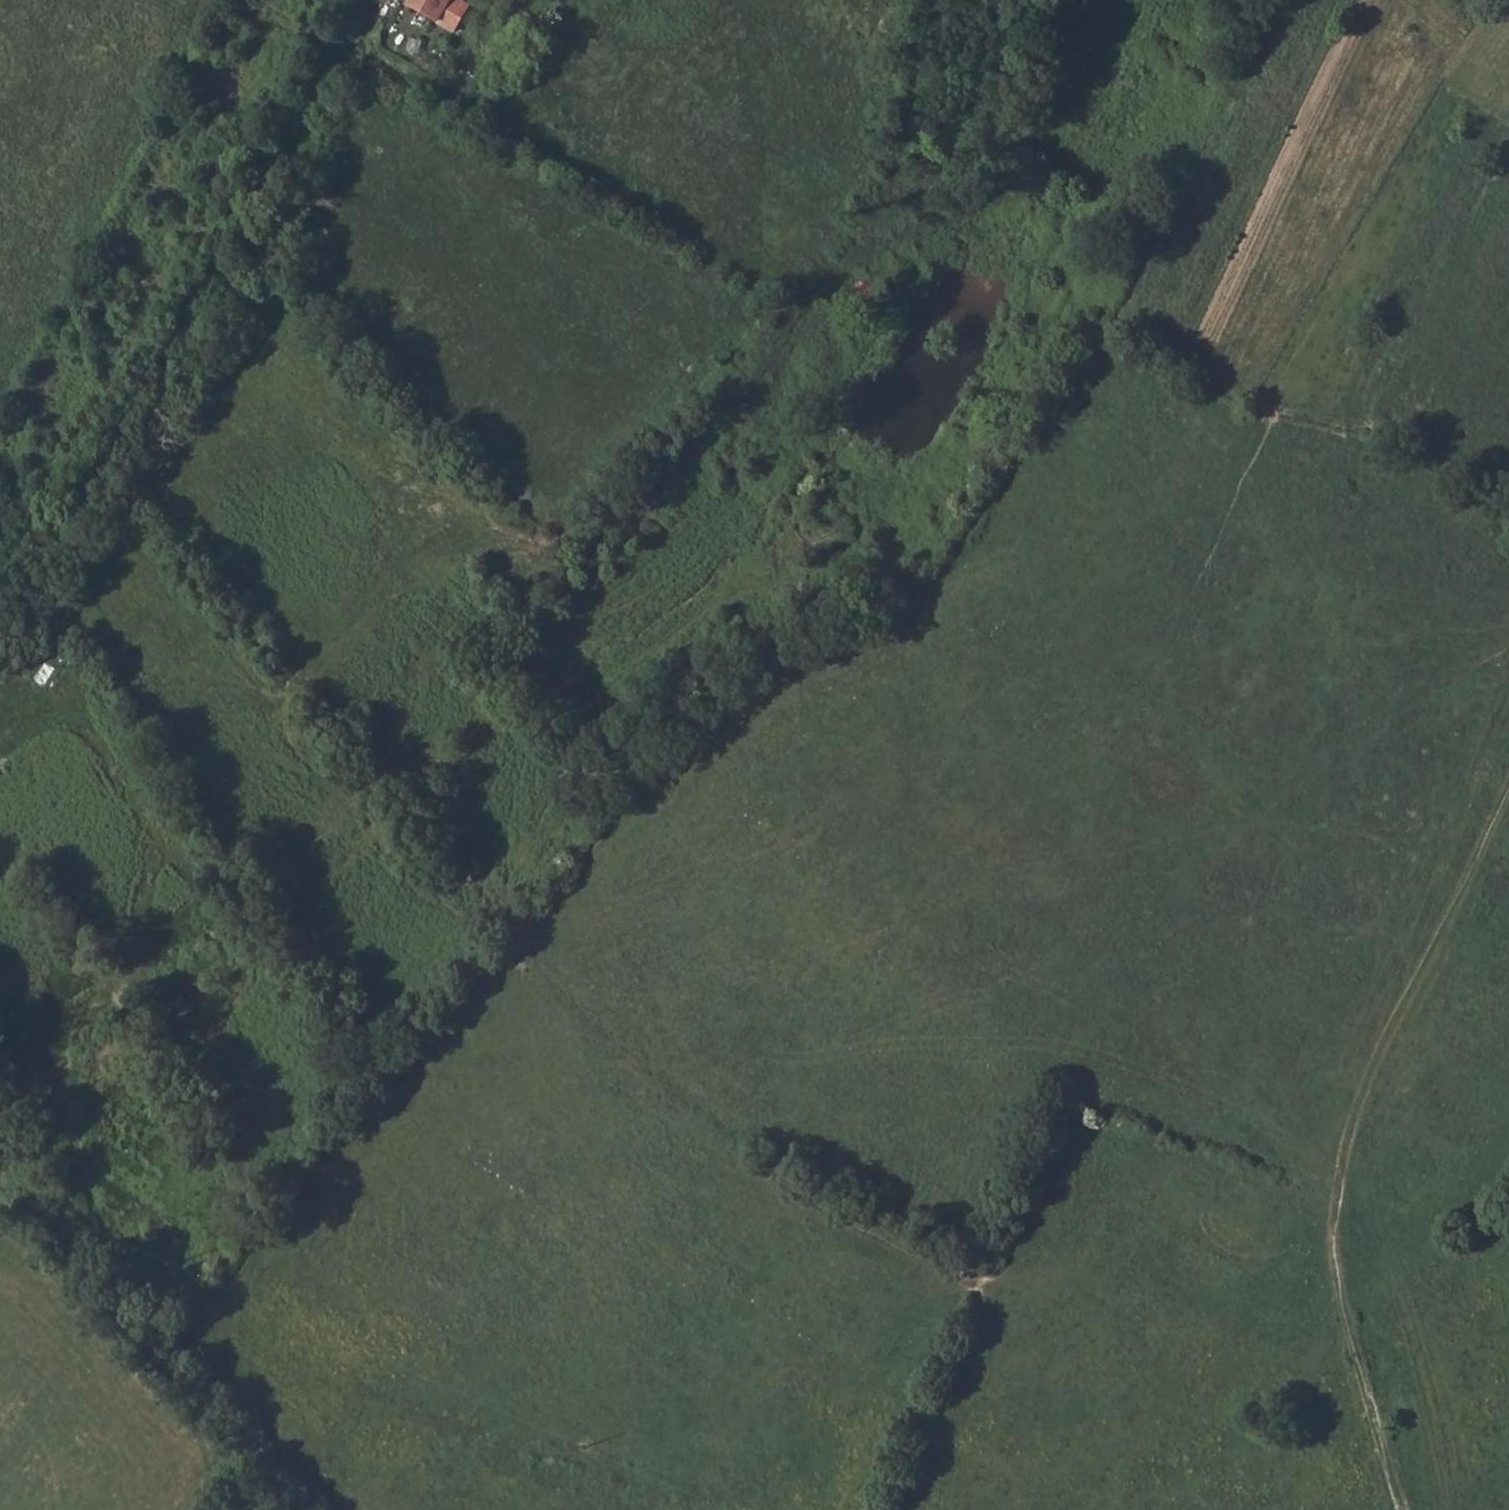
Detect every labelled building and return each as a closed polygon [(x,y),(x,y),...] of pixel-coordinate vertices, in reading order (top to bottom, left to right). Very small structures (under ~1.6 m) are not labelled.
[(407,9),(453,35),(468,8),(456,0),(412,0),(407,9)]
